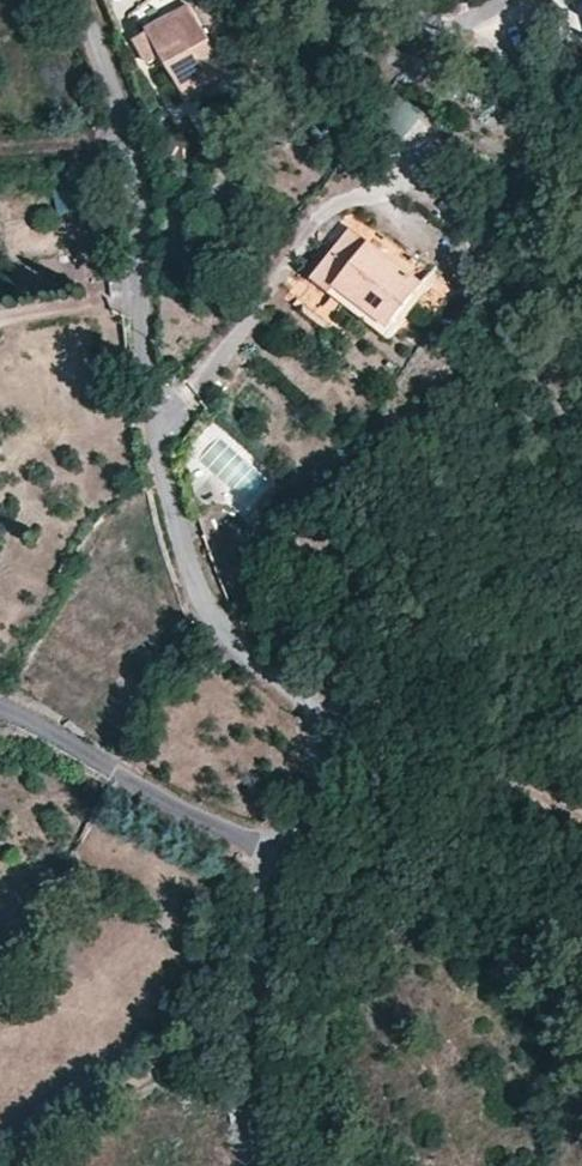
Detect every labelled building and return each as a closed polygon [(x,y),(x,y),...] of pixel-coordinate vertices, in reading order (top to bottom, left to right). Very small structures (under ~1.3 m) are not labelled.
[(209,39),(188,3),(169,14),(152,25),(134,37),(132,39),(147,66),(150,64),(160,80),(171,73),(188,103),(231,77),(209,39)] [(380,124),(407,139),(422,112),(395,97),(380,124)] [(58,217),(78,213),(71,180),(51,185),(58,217)] [(425,284),(369,240),(368,241),(349,227),(344,234),(311,279),(331,294),(336,288),(389,328),(425,284)] [(389,328),(336,288),(331,294),(389,339),(430,287),(425,284),(389,328)]
